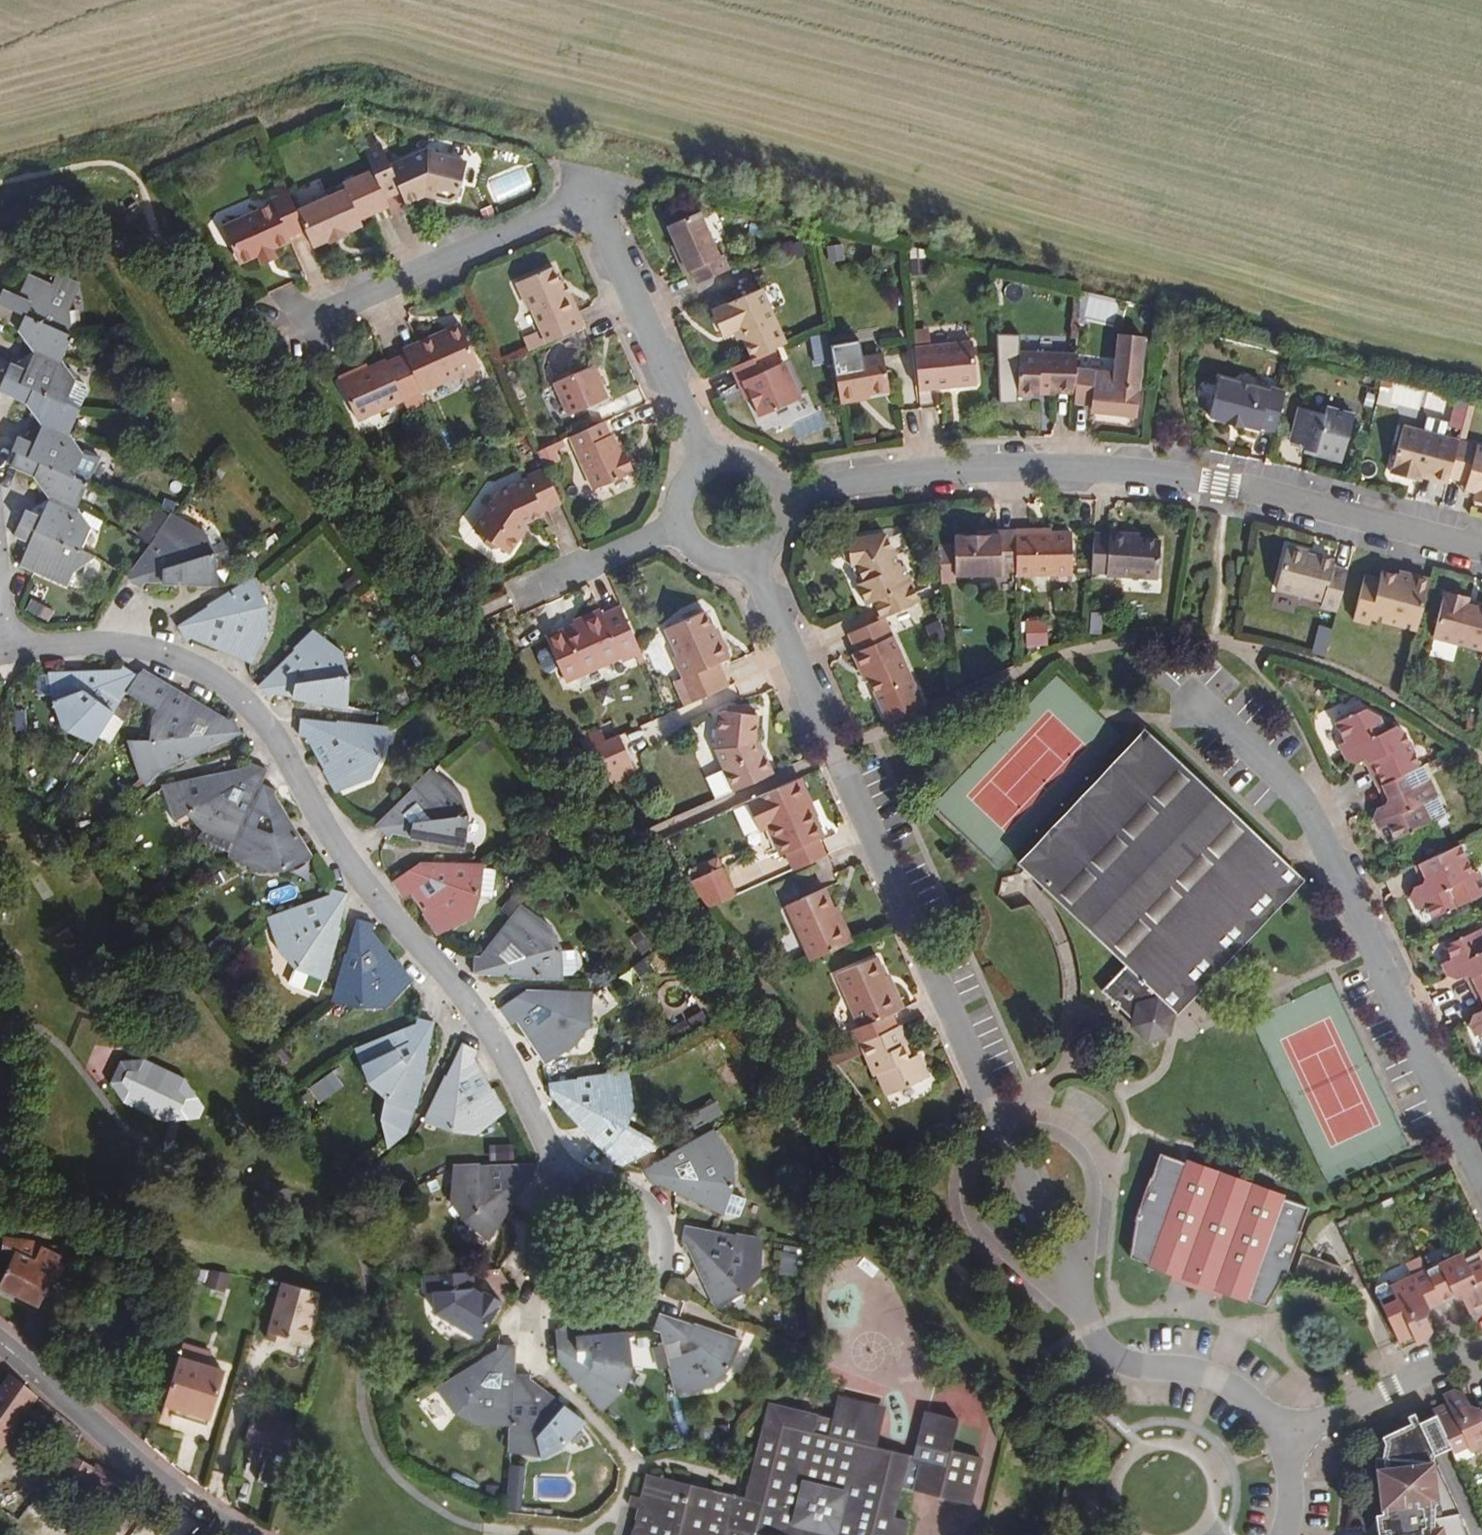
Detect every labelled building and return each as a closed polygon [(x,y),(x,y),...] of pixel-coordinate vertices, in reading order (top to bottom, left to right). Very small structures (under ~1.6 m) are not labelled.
[(365,160),(353,165),(356,171),(368,167),(365,160)] [(427,172),(425,173),(423,171),(385,189),(373,166),(368,167),(356,171),(365,192),(336,206),(339,210),(290,232),(278,207),(272,210),(275,218),(266,221),(268,227),(219,249),(235,285),(252,278),(254,281),(270,276),(266,266),(283,259),(281,252),(296,245),(305,263),(317,258),(320,260),(338,252),(337,249),(352,243),(352,236),(380,224),(376,214),(391,209),(397,223),(411,218),(410,214),(422,209),(425,215),(438,222),(443,219),(449,221),(458,183),(428,176),(427,172)] [(688,297),(723,281),(716,268),(713,269),(691,225),(659,241),(667,258),(664,260),(675,286),(682,283),(688,297)] [(816,259),(819,274),(833,271),(831,257),(816,259)] [(272,279),(270,276),(254,281),(256,286),(272,279)] [(515,350),(521,366),(577,340),(562,308),(558,310),(555,303),(544,282),(510,299),(523,324),(526,325),(536,349),(531,351),(528,343),(515,350)] [(66,318),(73,305),(28,284),(20,303),(4,296),(0,305),(0,330),(20,339),(34,358),(26,375),(12,370),(0,398),(0,399),(31,414),(41,432),(32,448),(18,444),(6,473),(33,483),(51,501),(42,521),(26,515),(12,545),(27,553),(18,574),(64,593),(73,576),(90,562),(88,535),(85,534),(78,526),(71,517),(80,490),(81,468),(63,442),(73,415),(75,392),(56,368),(66,343),(66,318)] [(72,292),(63,289),(61,296),(69,298),(72,292)] [(726,342),(733,340),(736,348),(746,369),(724,378),(733,395),(737,393),(743,407),(751,427),(791,409),(777,374),(773,375),(764,360),(779,353),(754,299),(705,322),(716,346),(726,342)] [(442,351),(455,344),(452,340),(439,346),(442,351)] [(730,350),(736,348),(733,340),(726,342),(730,350)] [(1102,379),(1063,378),(1064,365),(1005,363),(1005,404),(1025,406),(1027,401),(1063,404),(1063,411),(1079,412),(1080,417),(1089,419),(1089,421),(1127,422),(1128,382),(1124,381),(1124,341),(1102,341),(1102,379)] [(457,392),(464,388),(464,384),(473,380),(455,344),(442,351),(439,346),(396,365),(399,371),(380,380),(376,378),(335,397),(353,434),(397,414),(401,423),(419,415),(415,406),(451,390),(457,392)] [(959,354),(904,358),(909,400),(965,394),(959,354)] [(870,366),(824,374),(832,415),(850,412),(849,407),(877,402),(870,366)] [(1266,389),(1216,377),(1206,417),(1258,430),(1258,425),(1271,429),(1282,389),(1268,386),(1266,389)] [(599,412),(585,380),(546,398),(562,428),(599,412)] [(737,393),(733,395),(739,409),(743,407),(737,393)] [(1450,402),(1447,427),(1464,429),(1467,404),(1450,402)] [(1331,464),(1343,418),(1315,411),(1313,417),(1288,411),(1279,446),(1293,449),(1292,452),(1304,455),(1303,457),(1331,464)] [(1448,443),(1392,429),(1381,476),(1401,481),(1402,477),(1411,479),(1437,486),(1439,480),(1448,443)] [(602,449),(595,437),(563,451),(588,503),(629,487),(621,469),(616,472),(613,467),(604,448),(602,449)] [(1448,443),(1439,480),(1457,485),(1455,492),(1465,494),(1464,498),(1463,502),(1481,507),(1481,451),(1448,443)] [(544,460),(547,467),(556,463),(554,455),(544,460)] [(544,460),(531,466),(538,480),(540,484),(551,479),(547,467),(544,460)] [(535,525),(555,516),(540,484),(538,480),(520,489),(521,492),(535,525)] [(535,527),(535,525),(521,492),(492,504),(467,543),(473,548),(475,555),(484,560),(492,560),(500,567),(517,544),(514,542),(521,533),(535,527)] [(207,511),(198,503),(191,512),(200,520),(207,511)] [(173,515),(151,546),(128,578),(140,587),(146,580),(218,582),(219,554),(212,545),(207,532),(188,521),(187,522),(173,515)] [(78,526),(85,534),(86,532),(95,535),(99,525),(84,516),(78,526)] [(150,519),(143,539),(152,543),(160,523),(150,519)] [(1022,540),(1006,540),(974,541),(974,545),(965,546),(945,546),(945,555),(929,555),(933,591),(945,591),(945,584),(992,583),(992,580),(1007,580),(1007,582),(1062,581),(1060,542),(1022,542),(1022,540)] [(1084,544),(1082,582),(1095,583),(1095,585),(1148,588),(1149,551),(1115,549),(1115,543),(1098,543),(1098,545),(1084,544)] [(867,611),(876,628),(878,628),(911,613),(894,576),(889,576),(875,545),(843,549),(836,555),(837,570),(844,574),(848,573),(852,571),(860,590),(856,591),(852,593),(862,612),(867,611)] [(1331,557),(1286,545),(1275,588),(1314,598),(1315,607),(1335,612),(1346,569),(1329,564),(1331,557)] [(848,573),(856,591),(860,590),(852,571),(848,573)] [(1408,634),(1421,583),(1406,579),(1402,583),(1389,579),(1372,575),(1370,583),(1355,580),(1344,624),(1360,628),(1361,622),(1408,634)] [(271,607),(255,582),(242,591),(238,591),(181,626),(193,644),(200,640),(250,663),(257,646),(261,645),(265,627),(269,626),(271,607)] [(1460,601),(1436,595),(1425,641),(1475,653),(1473,660),(1481,662),(1481,609),(1470,606),(1468,610),(1458,607),(1459,603),(1460,601)] [(45,618),(31,611),(26,622),(41,627),(45,618)] [(641,672),(637,663),(617,617),(598,624),(596,621),(573,632),(574,637),(562,642),(546,649),(563,688),(616,664),(619,670),(631,665),(635,675),(641,672)] [(1043,618),(1023,619),(1025,644),(1045,642),(1043,618)] [(681,716),(723,697),(712,674),(724,667),(714,646),(711,649),(708,642),(699,622),(661,639),(672,666),(668,668),(678,688),(671,692),(681,716)] [(1084,623),(1083,642),(1093,643),(1094,624),(1084,623)] [(1330,629),(1318,625),(1310,653),(1322,656),(1330,629)] [(848,663),(848,665),(855,680),(859,677),(864,686),(870,699),(904,686),(903,684),(878,628),(876,628),(844,643),(852,661),(848,663)] [(560,637),(562,642),(574,637),(573,632),(560,637)] [(330,657),(314,648),(257,700),(270,712),(277,707),(344,721),(352,691),(344,670),(332,657),(330,657)] [(128,696),(136,682),(122,672),(118,678),(51,681),(51,684),(36,684),(35,705),(47,705),(47,714),(62,730),(72,739),(80,739),(96,749),(128,696)] [(859,677),(855,680),(858,688),(864,686),(859,677)] [(146,681),(136,682),(128,696),(158,714),(153,728),(152,751),(132,753),(139,789),(145,795),(156,784),(169,779),(244,745),(234,725),(226,728),(146,681)] [(709,759),(729,802),(768,784),(756,758),(752,760),(746,748),(750,745),(755,723),(725,715),(719,719),(709,759)] [(1354,765),(1356,768),(1358,767),(1364,768),(1376,790),(1383,804),(1376,809),(1377,812),(1369,815),(1367,823),(1373,834),(1380,831),(1388,844),(1423,825),(1423,824),(1414,807),(1426,800),(1427,799),(1394,733),(1380,738),(1372,720),(1337,738),(1343,751),(1335,756),(1341,768),(1348,769),(1354,765)] [(383,768),(383,737),(370,735),(299,727),(296,747),(304,749),(330,796),(348,792),(350,793),(361,787),(368,784),(383,768)] [(49,744),(82,772),(96,749),(80,739),(72,739),(62,730),(49,744)] [(1298,884),(1143,739),(1017,870),(1126,970),(1102,996),(1133,1027),(1130,1031),(1144,1045),(1166,1042),(1172,1015),(1175,1017),(1298,884)] [(585,753),(613,789),(641,775),(627,748),(615,754),(610,743),(585,753)] [(756,758),(750,745),(746,748),(752,760),(756,758)] [(99,750),(93,761),(101,765),(107,755),(99,750)] [(1376,809),(1383,804),(1376,790),(1364,768),(1358,767),(1356,768),(1369,794),(1376,809)] [(246,778),(180,788),(180,791),(180,821),(194,839),(190,849),(189,860),(216,877),(228,872),(231,866),(244,871),(243,878),(266,883),(267,886),(283,885),(312,867),(276,807),(278,799),(265,793),(270,780),(248,771),(246,778)] [(448,801),(433,788),(376,842),(384,852),(392,846),(464,861),(471,837),(465,812),(461,812),(450,799),(448,801)] [(803,814),(793,790),(747,811),(758,837),(764,835),(776,863),(781,860),(811,848),(814,846),(800,816),(803,814)] [(163,796),(163,831),(180,826),(180,791),(163,796)] [(1414,807),(1423,824),(1428,821),(1430,805),(1426,800),(1414,807)] [(42,808),(31,801),(27,808),(38,815),(42,808)] [(791,880),(820,867),(811,848),(781,860),(791,880)] [(1420,853),(1425,864),(1436,859),(1431,848),(1420,853)] [(1454,850),(1436,859),(1425,864),(1420,866),(1415,869),(1422,884),(1415,887),(1416,890),(1410,895),(1409,899),(1406,901),(1412,914),(1420,909),(1427,923),(1463,906),(1455,888),(1469,881),(1454,850)] [(692,879),(696,888),(719,877),(715,868),(692,879)] [(1415,869),(1408,872),(1415,887),(1422,884),(1415,869)] [(491,911),(492,877),(472,875),(414,875),(388,892),(402,912),(408,909),(432,943),(464,924),(469,925),(483,911),(491,911)] [(706,917),(733,905),(719,877),(696,888),(686,892),(706,917)] [(1455,888),(1463,906),(1478,899),(1469,881),(1455,888)] [(343,899),(331,897),(329,896),(327,907),(278,925),(280,937),(275,939),(285,954),(281,957),(294,975),(290,987),(319,996),(348,903),(343,901),(343,899)] [(807,970),(846,953),(829,918),(820,899),(782,916),(807,970)] [(846,953),(849,952),(832,916),(829,918),(846,953)] [(534,936),(518,925),(473,973),(469,973),(469,989),(555,994),(555,990),(566,991),(572,986),(573,967),(559,965),(553,954),(543,941),(536,935),(534,936)] [(355,928),(334,1001),(331,1012),(354,1021),(375,1020),(375,1013),(391,1008),(390,1001),(411,993),(372,943),(375,934),(355,928)] [(1481,1033),(1481,943),(1477,932),(1441,949),(1448,962),(1439,967),(1444,980),(1451,981),(1460,977),(1463,981),(1469,978),(1476,993),(1470,996),(1478,1012),(1471,1014),(1466,1023),(1473,1037),(1481,1033)] [(214,959),(226,948),(220,941),(208,952),(214,959)] [(894,1018),(870,966),(832,983),(856,1034),(849,1038),(856,1053),(859,1051),(871,1079),(872,1084),(876,1082),(885,1104),(910,1093),(923,1088),(913,1063),(905,1067),(900,1054),(903,1053),(895,1035),(891,1037),(885,1022),(894,1018)] [(237,977),(230,969),(216,980),(223,988),(237,977)] [(1463,981),(1470,996),(1476,993),(1469,978),(1463,981)] [(588,1041),(585,1007),(558,1005),(521,1003),(494,1021),(507,1040),(515,1036),(536,1071),(550,1063),(554,1066),(566,1057),(572,1059),(588,1041)] [(434,1030),(418,1026),(416,1034),(363,1057),(367,1076),(365,1080),(374,1092),(372,1096),(387,1108),(415,1115),(434,1030)] [(679,1054),(694,1045),(687,1035),(674,1043),(679,1054)] [(458,1053),(423,1127),(445,1139),(467,1140),(467,1134),(485,1131),(485,1126),(501,1119),(473,1069),(476,1061),(458,1053)] [(856,1053),(831,1064),(835,1072),(859,1061),(856,1053)] [(144,1071),(120,1071),(111,1093),(123,1114),(163,1133),(198,1133),(205,1118),(184,1090),(144,1071)] [(338,1075),(322,1086),(332,1099),(347,1088),(338,1075)] [(622,1108),(617,1089),(542,1098),(545,1115),(554,1115),(598,1164),(623,1151),(632,1128),(627,1127),(625,1107),(622,1108)] [(715,1101),(684,1114),(691,1130),(721,1117),(715,1101)] [(501,1160),(502,1149),(483,1147),(483,1158),(501,1160)] [(718,1169),(706,1148),(640,1187),(649,1204),(656,1200),(671,1209),(716,1232),(734,1210),(734,1188),(732,1188),(723,1168),(718,1169)] [(1304,1230),(1312,1205),(1287,1198),(1288,1197),(1187,1166),(1186,1168),(1182,1167),(1160,1160),(1153,1185),(1152,1184),(1138,1228),(1140,1229),(1138,1266),(1157,1272),(1157,1273),(1181,1281),(1188,1277),(1192,1284),(1218,1292),(1225,1288),(1228,1295),(1253,1302),(1253,1301),(1273,1306),(1291,1274),(1293,1274),(1306,1230),(1304,1230)] [(531,1176),(452,1178),(451,1197),(446,1197),(451,1216),(446,1217),(458,1238),(486,1251),(524,1196),(531,1196),(532,1180),(531,1176)] [(29,1238),(0,1235),(0,1285),(14,1290),(41,1298),(58,1241),(29,1238)] [(748,1275),(751,1256),(681,1245),(677,1245),(676,1259),(682,1261),(711,1325),(747,1315),(751,1295),(750,1294),(753,1277),(748,1275)] [(1480,1270),(1481,1269),(1481,1261),(1478,1254),(1460,1263),(1464,1272),(1478,1265),(1480,1270)] [(225,1283),(226,1259),(209,1257),(207,1281),(225,1283)] [(1424,1343),(1426,1334),(1420,1323),(1425,1310),(1437,1304),(1450,1299),(1455,1301),(1464,1316),(1472,1320),(1481,1316),(1481,1310),(1480,1307),(1481,1306),(1481,1274),(1480,1270),(1478,1265),(1464,1272),(1460,1263),(1456,1257),(1422,1272),(1423,1276),(1418,1274),(1385,1289),(1388,1295),(1392,1304),(1380,1311),(1396,1345),(1407,1340),(1412,1349),(1424,1343)] [(320,1273),(284,1265),(271,1323),(287,1327),(289,1319),(308,1324),(320,1273)] [(782,1296),(787,1275),(773,1273),(768,1293),(782,1296)] [(1333,1276),(1300,1275),(1298,1306),(1314,1301),(1322,1312),(1333,1303),(1333,1276)] [(474,1354),(496,1316),(479,1306),(477,1309),(470,1305),(469,1307),(464,1304),(465,1302),(464,1285),(415,1288),(416,1305),(426,1304),(427,1325),(474,1354)] [(1388,1295),(1375,1301),(1380,1311),(1392,1304),(1388,1295)] [(733,1348),(671,1331),(653,1326),(646,1344),(656,1347),(658,1355),(664,1374),(672,1400),(691,1398),(691,1400),(706,1396),(711,1397),(727,1386),(733,1348)] [(178,1350),(211,1359),(215,1344),(181,1336),(178,1350)] [(551,1372),(594,1423),(622,1409),(626,1388),(624,1386),(623,1366),(617,1346),(575,1348),(573,1342),(569,1340),(549,1341),(551,1372)] [(628,1345),(629,1355),(639,1354),(638,1344),(628,1345)] [(505,1436),(503,1459),(523,1462),(527,1469),(545,1469),(547,1471),(567,1465),(584,1442),(578,1432),(527,1393),(527,1384),(511,1383),(514,1354),(500,1353),(499,1348),(493,1349),(484,1356),(484,1360),(433,1391),(448,1422),(465,1435),(489,1437),(491,1433),(505,1436)] [(178,1350),(166,1397),(213,1409),(225,1363),(211,1359),(178,1350)] [(652,1377),(664,1374),(658,1355),(648,1358),(652,1377)] [(23,1383),(0,1414),(0,1467),(48,1405),(35,1392),(23,1383)] [(1476,1419),(1464,1416),(1458,1401),(1453,1397),(1440,1403),(1443,1413),(1432,1418),(1448,1452),(1462,1446),(1466,1454),(1469,1459),(1481,1453),(1481,1416),(1476,1419)] [(818,1401),(817,1411),(863,1417),(864,1408),(818,1401)] [(282,1439),(289,1410),(255,1402),(248,1430),(282,1439)] [(817,1411),(815,1427),(764,1420),(751,1506),(740,1504),(732,1534),(805,1534),(809,1534),(839,1534),(799,1529),(805,1490),(848,1495),(844,1534),(896,1534),(899,1514),(884,1510),(888,1484),(904,1486),(905,1480),(928,1484),(928,1489),(960,1495),(967,1449),(936,1444),(940,1412),(907,1407),(900,1453),(860,1447),(863,1417),(817,1411)] [(1412,1422),(1406,1425),(1409,1432),(1381,1446),(1381,1447),(1378,1457),(1376,1461),(1375,1469),(1375,1475),(1376,1479),(1382,1524),(1375,1525),(1376,1534),(1440,1534),(1439,1532),(1429,1534),(1432,1510),(1437,1509),(1431,1462),(1433,1461),(1412,1422)] [(1448,1452),(1452,1460),(1466,1454),(1462,1446),(1448,1452)] [(503,1501),(516,1503),(519,1477),(506,1476),(503,1501)] [(740,1504),(653,1494),(649,1513),(638,1511),(637,1524),(647,1526),(645,1534),(732,1534),(740,1504)] [(514,1520),(516,1503),(503,1501),(501,1519),(514,1520)]
